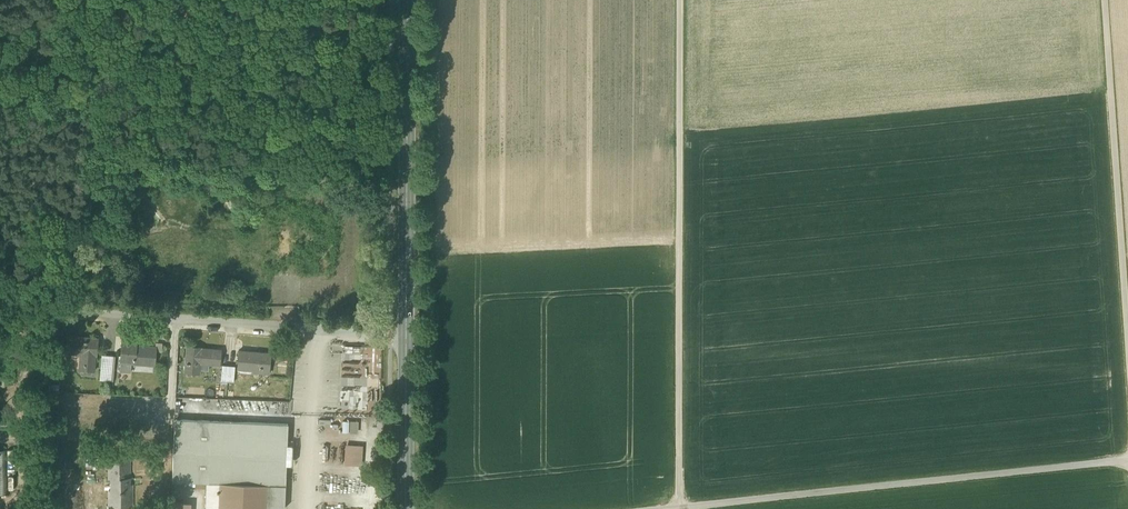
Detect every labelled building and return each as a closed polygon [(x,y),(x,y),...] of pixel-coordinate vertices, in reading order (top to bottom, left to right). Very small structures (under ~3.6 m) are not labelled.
[(83,370),(93,370),(95,355),(96,355),(98,338),(67,336),(66,352),(81,354),(85,354),(83,370)] [(120,362),(130,363),(154,365),(155,347),(135,346),(136,342),(121,340),(120,362)] [(185,372),(199,373),(199,363),(220,364),(221,350),(201,348),(201,347),(187,346),(185,372)] [(355,352),(346,350),(342,375),(362,377),(364,355),(354,354),(355,352)] [(253,372),(258,372),(259,370),(261,370),(262,368),(269,368),(270,353),(238,351),(237,368),(252,370),(253,372)] [(102,355),(100,371),(114,372),(115,356),(102,355)] [(130,371),(130,363),(120,362),(119,370),(130,371)] [(221,381),(233,382),(235,366),(222,365),(221,381)] [(112,387),(114,372),(100,371),(99,386),(112,387)] [(342,419),(342,431),(366,432),(366,420),(342,419)] [(172,481),(208,482),(207,482),(219,482),(266,484),(265,508),(284,508),(286,464),(286,454),(291,455),(291,445),(287,445),(288,424),(174,420),(172,481)] [(363,445),(345,444),(343,464),(361,465),(363,445)] [(5,494),(8,456),(0,456),(0,493),(5,494)] [(93,468),(102,468),(102,458),(93,458),(93,468)] [(106,506),(134,506),(134,478),(132,478),(132,458),(106,458),(106,506)] [(219,482),(207,482),(208,482),(207,494),(206,508),(218,508),(219,482)] [(219,482),(218,508),(265,508),(266,484),(219,482)]
